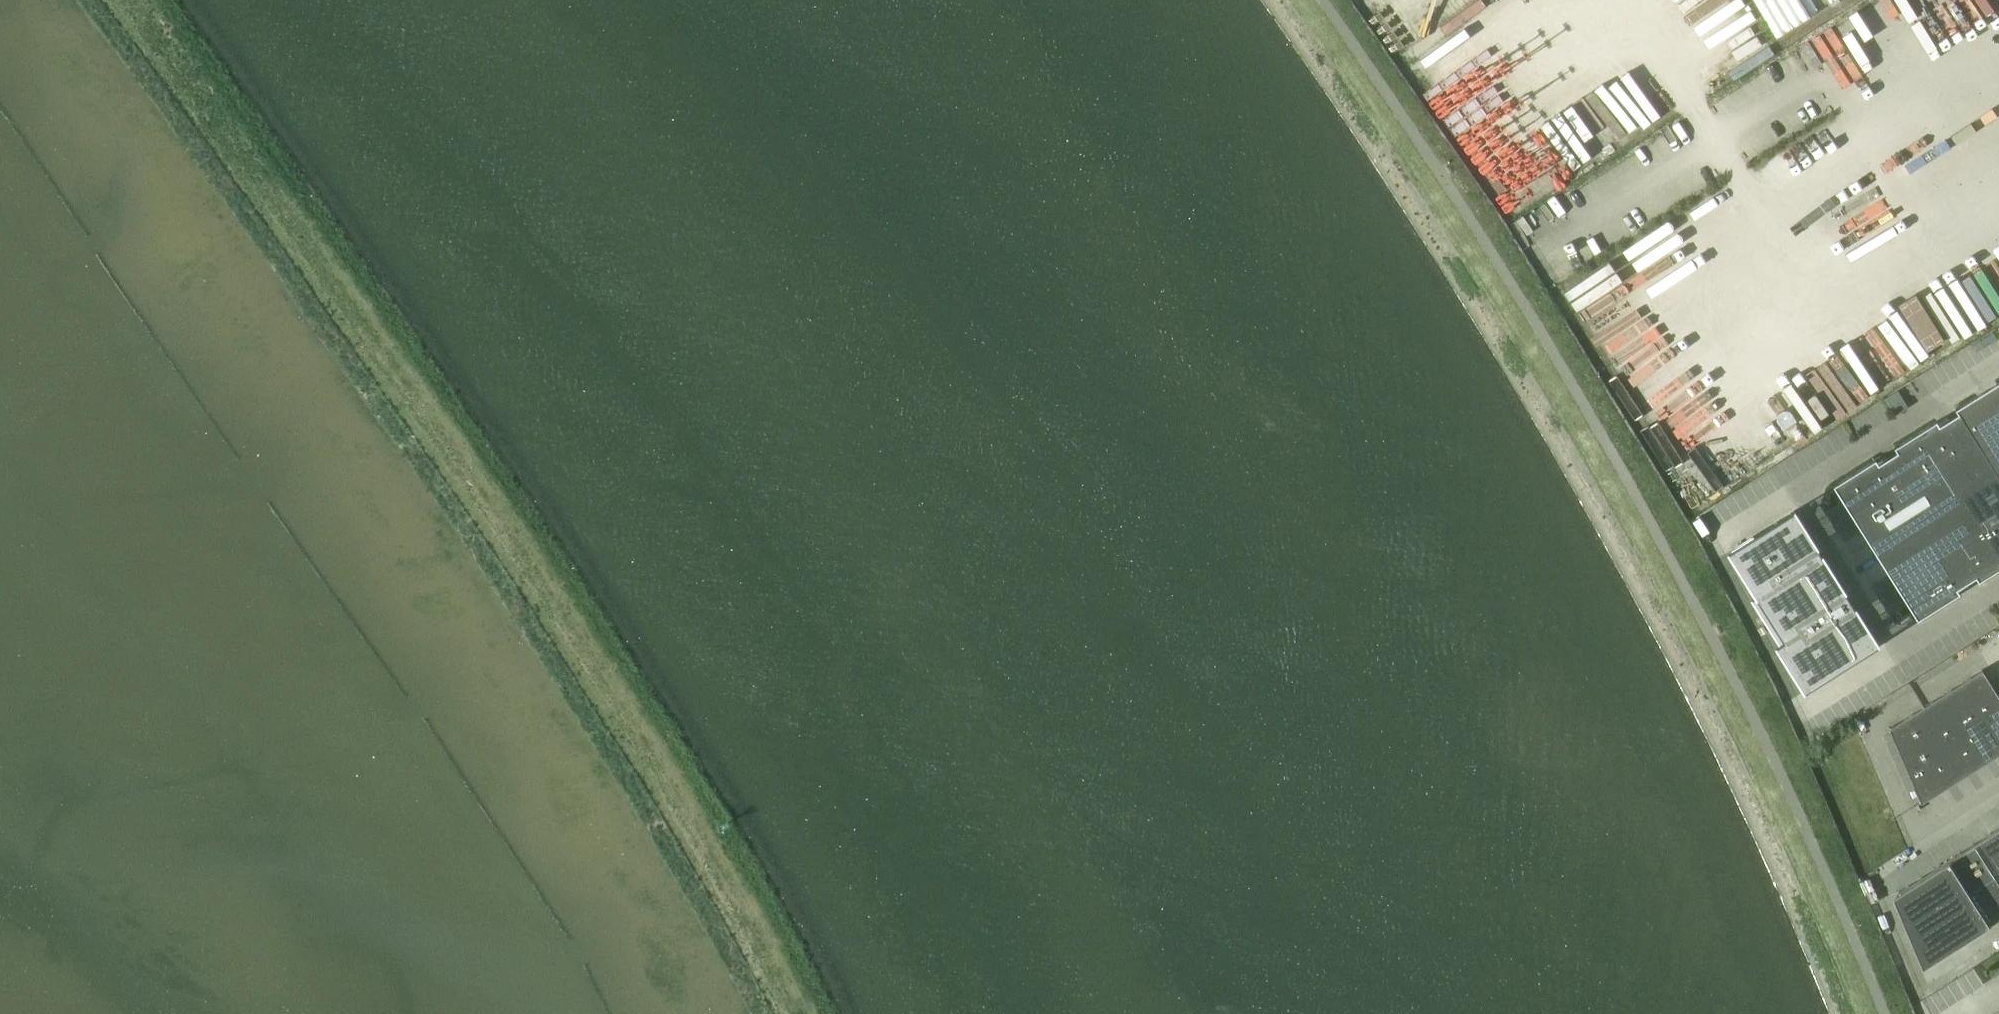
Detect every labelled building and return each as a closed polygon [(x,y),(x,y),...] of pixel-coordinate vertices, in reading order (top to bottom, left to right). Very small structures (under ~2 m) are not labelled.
[(1956,408),(1959,413),(1998,477),(1998,381),(1956,408)] [(1833,486),(1842,501),(1908,605),(1912,612),(1917,620),(1960,594),(1956,589),(1975,577),(1978,582),(1998,569),(1998,477),(1959,413),(1939,426),(1936,421),(1926,427),(1894,448),(1897,453),(1878,464),(1875,459),(1845,478),(1833,486)] [(1794,510),(1731,550),(1759,594),(1755,597),(1783,641),(1779,643),(1808,689),(1878,645),(1794,510)] [(1891,732),(1921,802),(1998,753),(1998,697),(1982,670),(1891,732)] [(1898,892),(1928,963),(1998,918),(1998,828),(1898,892)]
